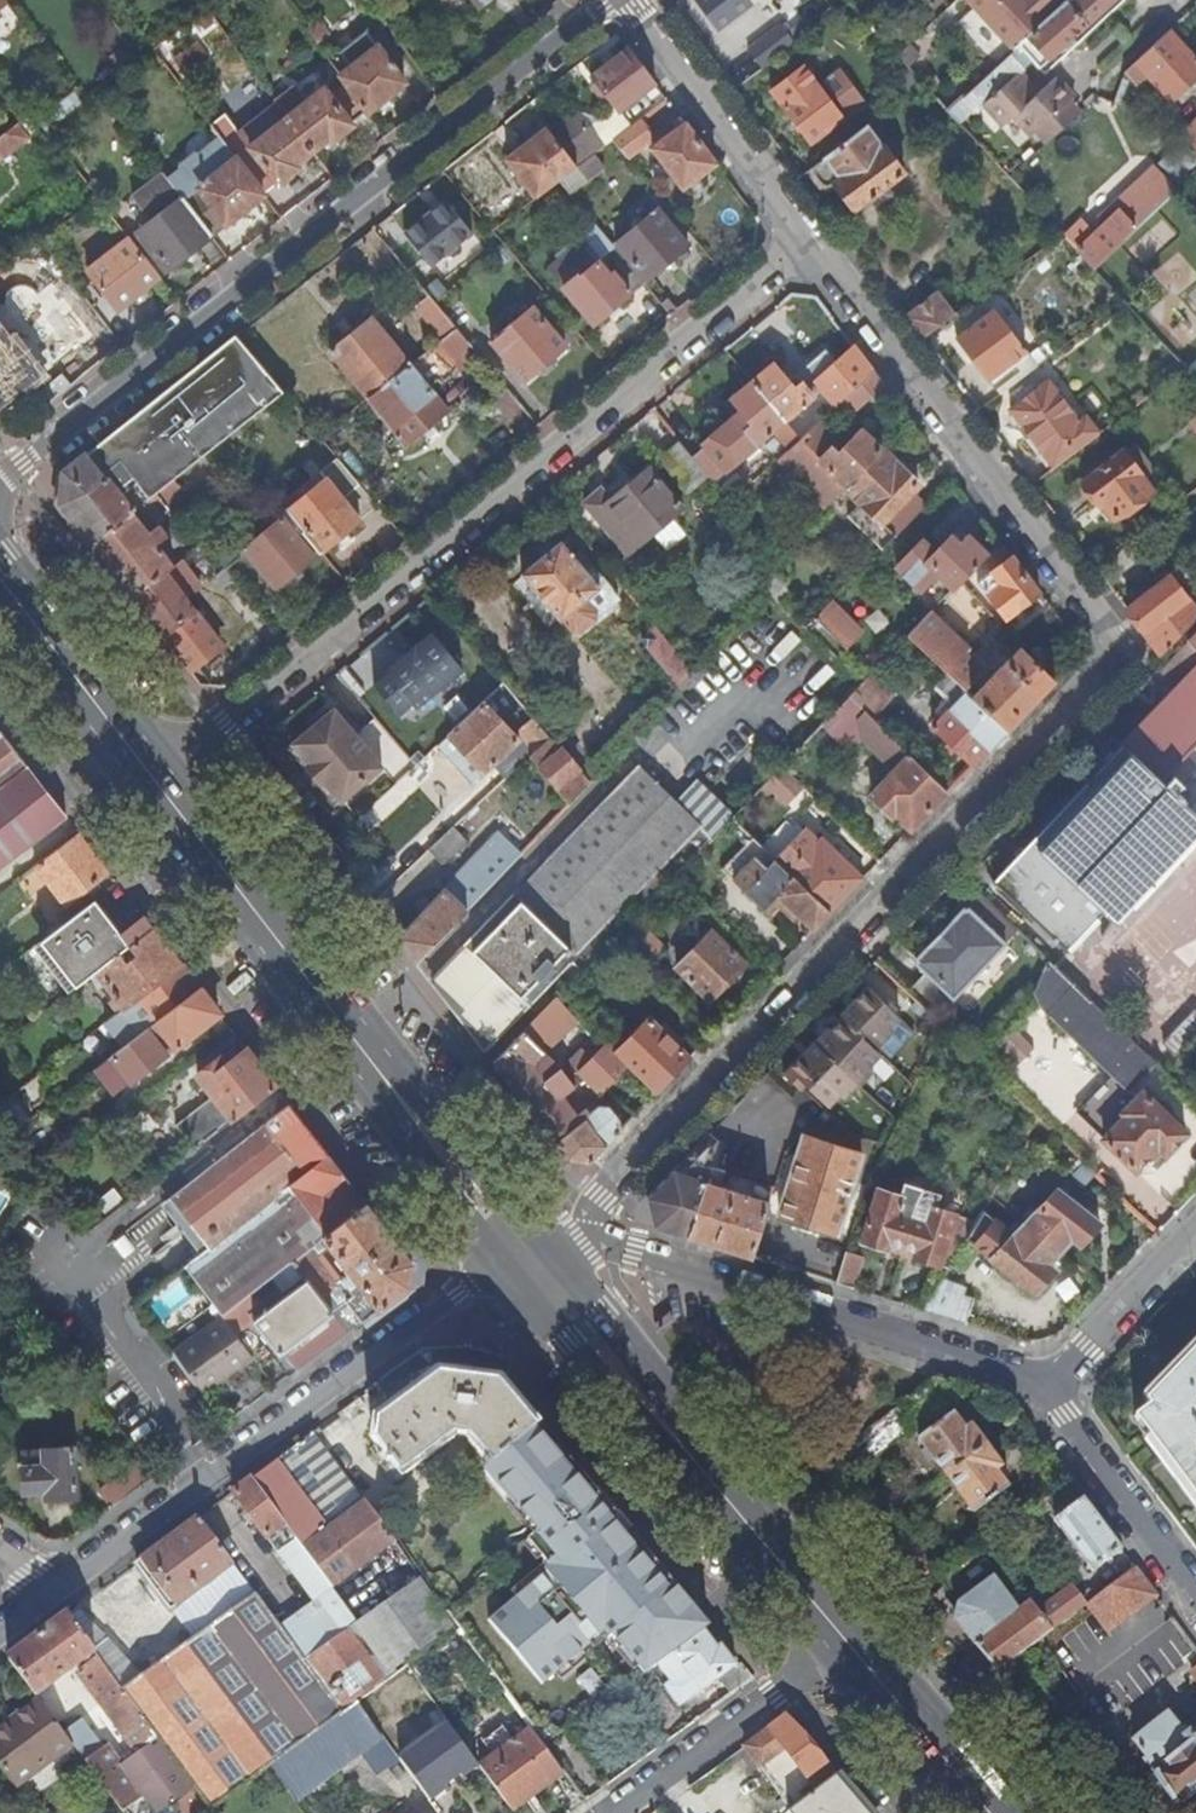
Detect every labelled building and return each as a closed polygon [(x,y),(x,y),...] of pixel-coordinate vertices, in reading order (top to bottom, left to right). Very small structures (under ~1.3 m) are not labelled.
[(480,13),(497,0),(470,0),(480,13)] [(694,0),(718,31),(758,0),(695,0),(694,0)] [(931,8),(939,0),(923,0),(931,8)] [(1012,50),(1017,46),(1060,7),(1053,0),(965,0),(1012,50)] [(1060,7),(1017,46),(1037,67),(1111,0),(1068,0),(1060,7)] [(0,12),(0,38),(15,27),(2,10),(0,12)] [(318,23),(307,31),(318,47),(329,38),(318,23)] [(1170,33),(1136,64),(1170,102),(1195,78),(1195,61),(1170,33)] [(749,76),(781,52),(768,34),(736,58),(749,76)] [(368,114),(369,116),(406,87),(368,36),(339,57),(351,73),(342,79),(349,89),(356,98),(368,114)] [(132,51),(141,62),(151,54),(142,43),(132,51)] [(649,75),(628,48),(590,78),(618,114),(656,85),(649,75)] [(1022,70),(1009,53),(960,97),(974,113),(983,105),(1002,127),(1013,117),(1030,137),(1073,99),(1055,77),(1033,97),(1015,76),(1022,70)] [(843,119),(802,67),(771,92),(812,145),(843,119)] [(278,106),(313,153),(329,141),(332,144),(353,128),(352,126),(368,114),(356,98),(349,89),(333,101),(326,92),(307,107),(295,91),(277,105),(278,106)] [(47,134),(84,106),(75,95),(38,123),(40,124),(47,134)] [(547,130),(551,135),(560,129),(536,99),(527,106),(547,130)] [(298,165),(313,153),(278,106),(262,119),(273,133),(251,150),(279,186),(301,169),(298,165)] [(8,148),(40,124),(38,123),(33,115),(1,139),(8,148)] [(578,115),(570,121),(580,135),(589,129),(578,115)] [(1180,133),(1195,151),(1195,119),(1180,133)] [(578,169),(604,149),(589,129),(580,135),(570,121),(560,129),(551,135),(578,169)] [(655,140),(640,121),(611,143),(627,162),(655,140)] [(221,141),(264,198),(279,186),(251,150),(232,125),(217,137),(221,141)] [(716,165),(686,125),(652,152),(682,191),(716,165)] [(867,125),(813,168),(814,176),(822,186),(830,187),(834,185),(856,211),(904,172),(867,125)] [(551,135),(547,130),(507,161),(537,199),(559,183),(578,169),(551,135)] [(213,237),(264,198),(221,141),(200,157),(195,156),(181,167),(180,172),(168,181),(213,237)] [(1078,222),(1061,238),(1091,270),(1173,192),(1160,179),(1153,171),(1140,184),(1144,189),(1113,217),(1106,210),(1096,219),(1103,228),(1092,237),(1078,222)] [(1173,192),(1178,188),(1165,174),(1160,179),(1173,192)] [(168,272),(212,238),(213,237),(168,181),(164,176),(134,199),(154,224),(139,234),(168,272)] [(480,192),(490,212),(511,202),(501,182),(480,192)] [(431,269),(472,234),(444,203),(404,234),(431,269)] [(658,212),(617,246),(647,282),(687,248),(658,212)] [(118,312),(159,280),(130,242),(88,274),(118,312)] [(594,324),(643,284),(614,249),(598,263),(583,244),(550,271),(594,324)] [(907,319),(923,339),(955,314),(939,293),(907,319)] [(442,340),(456,329),(428,295),(415,306),(442,340)] [(524,382),(566,347),(533,308),(492,343),(524,382)] [(1195,380),(1195,322),(1182,308),(1153,336),(1184,368),(1195,380)] [(957,339),(999,395),(1036,367),(993,311),(957,339)] [(330,353),(368,400),(410,366),(372,318),(330,353)] [(442,386),(479,356),(456,329),(442,340),(410,366),(368,400),(405,446),(447,412),(430,390),(439,383),(442,386)] [(78,527),(93,546),(157,495),(165,488),(175,480),(210,452),(227,438),(283,394),(236,338),(123,428),(64,475),(63,491),(62,506),(78,527)] [(24,371),(0,344),(0,392),(24,371)] [(872,372),(854,349),(815,383),(836,406),(872,372)] [(825,350),(800,372),(808,381),(833,358),(825,350)] [(772,365),(752,383),(792,431),(799,425),(792,415),(813,398),(801,383),(793,390),(772,365)] [(872,372),(836,406),(849,420),(884,388),(872,372)] [(1045,451),(1056,467),(1084,445),(1073,431),(1081,424),(1048,382),(1011,411),(1043,453),(1045,451)] [(791,449),(799,441),(792,431),(752,383),(731,401),(744,418),(693,459),(708,477),(712,482),(774,430),(791,449)] [(977,411),(982,417),(990,411),(985,405),(977,411)] [(846,490),(883,451),(862,432),(847,447),(826,427),(786,467),(802,482),(801,483),(828,509),(846,490)] [(243,457),(227,438),(210,452),(226,471),(243,457)] [(693,459),(679,443),(660,460),(688,493),(708,477),(693,459)] [(1115,519),(1153,490),(1144,478),(1149,474),(1145,467),(1147,465),(1148,461),(1136,446),(1133,445),(1124,452),(1123,451),(1084,481),(1086,485),(1085,492),(1093,502),(1103,503),(1115,519)] [(920,487),(883,451),(846,490),(882,526),(885,523),(898,536),(925,508),(912,495),(920,487)] [(322,554),(376,507),(338,461),(320,476),(326,482),(289,513),(322,554)] [(609,503),(594,516),(628,556),(682,510),(649,470),(609,503)] [(175,480),(165,488),(170,493),(179,485),(175,480)] [(586,505),(594,516),(609,503),(601,492),(586,505)] [(112,571),(134,600),(174,567),(158,546),(167,539),(159,528),(149,536),(144,529),(168,510),(157,495),(93,546),(112,571)] [(315,559),(282,519),(243,551),(275,591),(315,559)] [(203,543),(219,562),(229,554),(214,535),(203,543)] [(963,582),(988,556),(970,538),(962,547),(953,538),(928,565),(950,586),(941,596),(945,600),(951,594),(963,582)] [(578,631),(615,599),(572,548),(567,545),(563,548),(557,542),(519,575),(559,621),(562,619),(571,630),(578,631)] [(1041,594),(1013,557),(979,583),(1006,620),(1041,594)] [(134,600),(163,637),(196,611),(187,599),(200,589),(180,562),(174,567),(134,600)] [(758,582),(772,596),(798,620),(809,609),(769,570),(758,582)] [(1163,655),(1193,622),(1195,625),(1195,612),(1170,577),(1128,610),(1163,655)] [(989,611),(963,582),(951,594),(977,622),(989,611)] [(862,636),(830,605),(816,619),(848,651),(862,636)] [(969,650),(932,614),(909,637),(963,689),(966,691),(980,675),(979,669),(965,654),(969,650)] [(863,683),(864,682),(871,675),(848,651),(816,619),(806,629),(863,683)] [(696,674),(656,627),(641,639),(683,688),(696,674)] [(401,720),(461,670),(432,635),(386,673),(388,676),(374,687),(401,720)] [(957,695),(959,693),(963,689),(909,637),(902,643),(957,695)] [(1035,704),(1057,681),(1022,648),(977,694),(973,690),(969,694),(1008,732),(1035,704)] [(1123,747),(1159,782),(1195,744),(1195,665),(1154,708),(1120,744),(1123,747)] [(851,696),(875,719),(888,706),(864,682),(863,683),(851,696)] [(513,773),(529,758),(549,738),(533,719),(520,732),(523,736),(518,741),(489,710),(500,700),(509,710),(518,702),(503,684),(447,735),(448,737),(483,774),(500,758),(513,773)] [(975,765),(1008,732),(969,694),(966,691),(963,689),(959,693),(964,698),(936,728),(975,765)] [(912,830),(949,792),(875,719),(851,696),(830,718),(836,723),(828,732),(843,747),(863,740),(897,772),(872,798),(892,818),(896,815),(912,830)] [(380,770),(402,751),(378,721),(361,736),(337,706),(331,710),(380,770)] [(338,805),(380,770),(331,710),(289,746),(338,805)] [(27,765),(12,747),(0,731),(0,787),(27,765)] [(529,758),(570,804),(589,784),(577,771),(579,768),(578,760),(570,751),(562,750),(560,751),(549,738),(529,758)] [(1195,833),(1195,817),(1180,802),(1174,796),(1159,782),(1123,747),(994,885),(1067,953),(1104,913),(1113,921),(1195,833)] [(0,787),(0,867),(66,815),(27,765),(0,787)] [(676,878),(711,840),(637,768),(432,980),(457,1012),(487,1050),(572,962),(584,973),(622,933),(633,922),(676,878)] [(1174,796),(1180,802),(1183,799),(1177,793),(1174,796)] [(456,827),(431,851),(443,864),(468,840),(456,827)] [(857,887),(865,878),(822,839),(817,844),(803,831),(774,860),(830,914),(857,887)] [(397,939),(416,963),(522,854),(500,833),(397,939)] [(80,834),(36,868),(65,905),(93,883),(98,889),(114,877),(104,864),(80,834)] [(813,932),(830,914),(783,869),(753,840),(723,872),(766,913),(780,899),(813,932)] [(96,901),(41,944),(76,989),(97,973),(120,955),(130,948),(154,929),(144,916),(121,934),(115,926),(117,923),(106,908),(102,909),(96,901)] [(916,965),(925,974),(953,1000),(1005,945),(968,909),(966,911),(964,909),(946,928),(952,934),(940,947),(934,941),(915,960),(918,962),(916,965)] [(622,933),(650,960),(660,949),(633,922),(622,933)] [(946,928),(934,941),(940,947),(952,934),(946,928)] [(139,999),(156,1022),(157,1023),(201,988),(182,964),(154,929),(130,948),(138,957),(128,964),(120,955),(97,973),(125,1009),(139,999)] [(745,964),(711,932),(677,969),(711,1000),(745,964)] [(1127,1090),(1154,1062),(1049,961),(1034,990),(1043,1008),(1127,1090)] [(907,992),(935,1019),(953,1000),(925,974),(907,992)] [(202,1027),(220,1013),(201,988),(157,1023),(177,1047),(189,1037),(193,1042),(206,1032),(202,1027)] [(657,1093),(691,1059),(649,1018),(617,1051),(602,1037),(597,1043),(593,1038),(560,1070),(546,1082),(532,1064),(554,1044),(539,1028),(554,1014),(560,1018),(568,1010),(559,999),(495,1065),(570,1160),(578,1161),(590,1163),(614,1138),(625,1126),(611,1108),(601,1108),(590,1120),(581,1110),(577,1114),(567,1100),(588,1079),(600,1092),(627,1065),(657,1093)] [(1195,1034),(1195,1012),(1165,1045),(1176,1055),(1195,1034)] [(156,1022),(107,1060),(95,1069),(115,1095),(177,1047),(157,1023),(156,1022)] [(1012,1024),(987,1048),(1010,1072),(1035,1048),(1012,1024)] [(809,1031),(797,1043),(813,1059),(820,1041),(809,1031)] [(195,1150),(233,1121),(277,1086),(259,1064),(247,1048),(226,1065),(221,1058),(198,1076),(214,1096),(176,1125),(195,1150)] [(1166,1155),(1186,1134),(1143,1093),(1123,1113),(1121,1110),(1114,1117),(1120,1123),(1104,1140),(1135,1171),(1158,1147),(1166,1155)] [(210,1250),(331,1155),(313,1133),(291,1104),(171,1199),(210,1250)] [(862,1156),(803,1138),(779,1216),(838,1234),(862,1156)] [(957,1155),(946,1149),(936,1166),(948,1172),(957,1155)] [(751,1197),(769,1202),(783,1155),(765,1150),(751,1197)] [(215,1305),(224,1317),(292,1263),(310,1249),(325,1238),(368,1204),(349,1179),(337,1164),(331,1155),(210,1250),(202,1256),(194,1262),(187,1268),(215,1305)] [(688,1238),(752,1258),(769,1202),(751,1197),(726,1189),(727,1185),(722,1184),(721,1187),(706,1183),(688,1238)] [(863,1242),(901,1254),(916,1204),(923,1190),(904,1184),(899,1198),(879,1191),(863,1242)] [(1025,1226),(1057,1251),(1069,1239),(1078,1246),(1099,1224),(1056,1191),(1036,1213),(1037,1214),(1025,1226)] [(210,1250),(171,1199),(163,1205),(184,1232),(202,1256),(210,1250)] [(410,1287),(365,1322),(368,1326),(421,1286),(424,1260),(376,1200),(369,1205),(391,1234),(394,1237),(397,1242),(413,1262),(410,1287)] [(347,1335),(365,1322),(410,1287),(413,1262),(397,1242),(394,1237),(391,1234),(369,1205),(368,1204),(325,1238),(341,1259),(336,1262),(342,1270),(344,1269),(348,1275),(337,1283),(310,1249),(292,1263),(307,1283),(347,1335)] [(948,1269),(966,1239),(976,1222),(916,1204),(901,1254),(948,1269)] [(1046,1264),(1057,1251),(1025,1226),(1023,1227),(1015,1237),(1007,1231),(983,1210),(976,1222),(966,1239),(1034,1292),(1054,1272),(1046,1264)] [(1015,1237),(1023,1227),(1015,1221),(1007,1231),(1015,1237)] [(836,1285),(854,1291),(864,1257),(847,1250),(836,1285)] [(942,1279),(937,1287),(932,1285),(923,1313),(966,1326),(975,1300),(965,1296),(967,1287),(942,1279)] [(285,1353),(299,1371),(324,1352),(347,1335),(307,1283),(256,1322),(282,1355),(285,1353)] [(165,1342),(174,1355),(177,1353),(224,1317),(215,1305),(165,1342)] [(224,1317),(177,1353),(206,1393),(254,1358),(240,1338),(224,1317)] [(240,1338),(254,1358),(260,1365),(274,1354),(255,1328),(240,1338)] [(511,1361),(484,1353),(469,1349),(426,1351),(397,1372),(379,1386),(393,1405),(439,1372),(506,1380),(511,1361)] [(1144,1401),(1150,1407),(1135,1418),(1195,1500),(1195,1349),(1144,1401)] [(439,1372),(393,1405),(375,1418),(372,1436),(388,1457),(380,1463),(395,1482),(457,1437),(466,1437),(486,1462),(482,1465),(485,1469),(489,1467),(490,1468),(544,1426),(530,1409),(506,1380),(439,1372)] [(838,1483),(964,1388),(936,1379),(823,1465),(838,1483)] [(946,1476),(986,1446),(971,1426),(965,1431),(953,1415),(919,1440),(946,1476)] [(712,1631),(544,1426),(490,1468),(480,1472),(533,1533),(527,1539),(549,1567),(489,1622),(542,1686),(602,1635),(639,1679),(641,1681),(657,1665),(687,1644),(704,1631),(712,1631)] [(392,1539),(314,1434),(293,1449),(254,1478),(299,1539),(334,1587),(395,1543),(392,1539)] [(1001,1467),(986,1446),(946,1476),(974,1514),(1007,1489),(995,1472),(1001,1467)] [(46,1491),(47,1499),(77,1497),(74,1448),(44,1450),(44,1451),(18,1453),(18,1462),(25,1462),(25,1468),(22,1469),(24,1493),(46,1491)] [(113,1507),(157,1475),(145,1460),(101,1492),(113,1507)] [(299,1539),(254,1478),(233,1494),(278,1554),(299,1539)] [(1067,1499),(1059,1488),(1043,1500),(1051,1511),(1067,1499)] [(1102,1526),(1082,1500),(1054,1521),(1092,1572),(1120,1550),(1102,1526)] [(234,1564),(201,1518),(172,1539),(145,1559),(179,1604),(234,1564)] [(179,1604),(145,1559),(138,1565),(172,1609),(179,1604)] [(255,1594),(234,1564),(179,1604),(172,1609),(194,1639),(255,1594)] [(1154,1595),(1134,1568),(1087,1604),(1108,1631),(1154,1595)] [(997,1672),(1052,1631),(1039,1613),(1022,1590),(1009,1599),(993,1577),(957,1604),(953,1619),(964,1633),(997,1672)] [(396,1674),(406,1666),(458,1628),(430,1589),(429,1590),(424,1583),(420,1578),(359,1623),(396,1674)] [(1052,1631),(1085,1606),(1072,1589),(1039,1613),(1052,1631)] [(304,1663),(255,1594),(194,1639),(144,1675),(123,1690),(194,1787),(211,1810),(269,1767),(341,1714),(304,1663)] [(144,1675),(80,1608),(69,1616),(123,1690),(144,1675)] [(69,1616),(44,1635),(11,1659),(37,1695),(84,1660),(89,1666),(79,1674),(137,1754),(121,1766),(106,1747),(104,1749),(82,1719),(64,1732),(73,1744),(123,1812),(128,1812),(145,1801),(154,1812),(160,1812),(171,1805),(194,1787),(123,1690),(69,1616)] [(357,1703),(396,1674),(359,1623),(304,1663),(341,1714),(357,1703)] [(716,1647),(704,1631),(687,1644),(657,1665),(669,1681),(663,1686),(679,1707),(735,1665),(720,1644),(716,1647)] [(0,1732),(0,1767),(16,1788),(73,1744),(64,1732),(41,1702),(0,1732)] [(383,1738),(379,1733),(357,1703),(341,1714),(269,1767),(296,1803),(367,1750),(383,1738)] [(1192,1739),(1183,1728),(1180,1730),(1168,1714),(1133,1742),(1146,1759),(1143,1761),(1152,1773),(1150,1774),(1177,1808),(1195,1792),(1195,1737),(1192,1739)] [(791,1809),(816,1791),(814,1789),(834,1774),(813,1749),(799,1731),(786,1716),(744,1747),(791,1809)] [(479,1766),(448,1724),(399,1760),(429,1802),(479,1766)] [(511,1810),(564,1772),(543,1744),(532,1729),(479,1766),(511,1810)] [(1083,1745),(1133,1811),(1150,1797),(1101,1729),(1081,1743),(1083,1745)] [(381,1769),(397,1757),(383,1738),(367,1750),(381,1769)] [(834,1774),(814,1789),(816,1791),(791,1809),(788,1812),(789,1812),(866,1812),(842,1784),(834,1774)] [(194,1787),(171,1805),(171,1812),(206,1812),(211,1810),(194,1787)]
